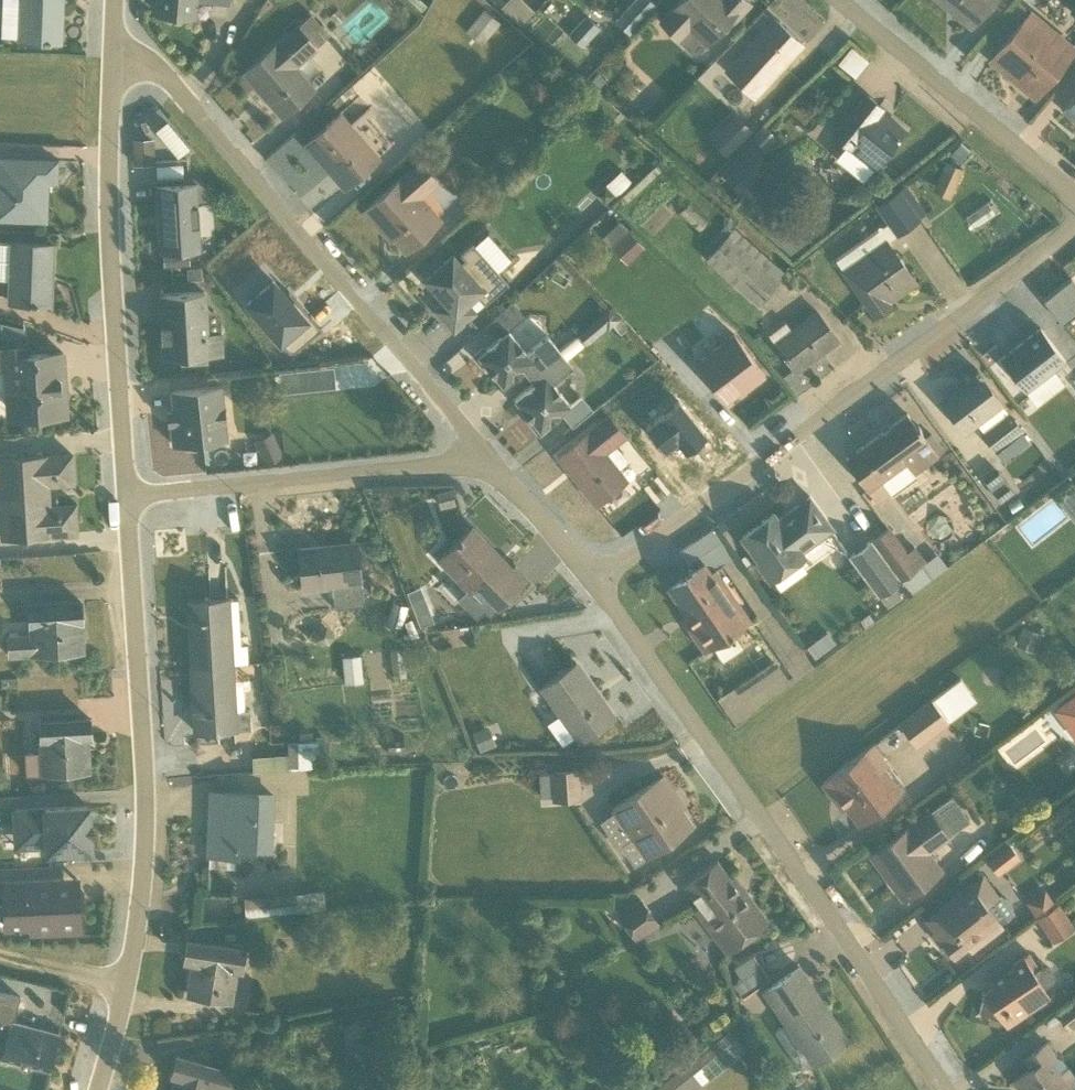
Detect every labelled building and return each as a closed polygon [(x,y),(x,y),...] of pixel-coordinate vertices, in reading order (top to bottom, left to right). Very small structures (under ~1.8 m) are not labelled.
[(60,41),(62,0),(1,0),(0,25),(0,35),(17,36),(16,39),(60,41)] [(155,9),(193,13),(194,0),(155,0),(155,9)] [(498,8),(518,26),(530,14),(518,26),(520,25),(534,9),(533,10),(522,0),(506,0),(498,8)] [(650,0),(633,0),(614,20),(628,34),(655,5),(650,0)] [(658,21),(693,55),(720,27),(723,28),(748,2),(746,0),(678,0),(658,21)] [(970,26),(991,0),(939,0),(970,26)] [(464,31),(480,44),(498,23),(482,9),(464,31)] [(1074,47),(1074,46),(1031,10),(989,60),(1033,96),(1034,96),(1074,47)] [(328,34),(309,13),(243,71),(281,115),(315,86),(296,65),(317,47),(316,45),(328,34)] [(599,28),(585,15),(567,35),(581,48),(599,28)] [(801,45),(773,18),(724,71),(752,97),(801,45)] [(852,43),(838,62),(856,76),(870,57),(852,43)] [(1061,110),(1074,121),(1074,92),(1061,110)] [(880,107),(865,94),(831,136),(845,147),(835,158),(862,180),(903,130),(878,109),(880,107)] [(379,155),(340,111),(305,142),(343,186),(379,155)] [(750,130),(733,113),(709,138),(725,154),(750,130)] [(775,138),(762,125),(750,137),(763,150),(775,138)] [(134,140),(135,163),(153,163),(152,139),(134,140)] [(766,164),(746,144),(718,172),(739,192),(766,164)] [(36,217),(37,179),(54,179),(55,159),(0,157),(0,216),(36,217)] [(439,180),(420,159),(363,209),(388,237),(391,235),(404,249),(441,218),(422,196),(439,180)] [(944,162),(931,191),(949,199),(962,170),(944,162)] [(156,178),(153,178),(154,201),(156,201),(159,250),(199,248),(198,232),(212,231),(211,200),(197,201),(207,188),(193,175),(182,176),(181,163),(156,164),(156,178)] [(593,194),(603,205),(629,181),(619,170),(593,194)] [(927,215),(905,185),(874,207),(886,224),(835,260),(873,315),(889,304),(887,301),(915,282),(886,242),(894,236),(895,237),(927,215)] [(990,201),(965,218),(972,229),(997,212),(990,201)] [(706,222),(687,203),(679,212),(698,230),(706,222)] [(704,260),(757,306),(782,272),(732,228),(734,225),(728,220),(709,240),(710,242),(704,249),(709,253),(704,260)] [(792,220),(770,237),(789,254),(808,240),(792,220)] [(643,246),(627,230),(609,246),(625,263),(643,246)] [(0,242),(0,277),(7,277),(6,300),(49,301),(51,242),(8,241),(8,242),(0,242)] [(492,275),(469,249),(459,258),(453,253),(425,278),(445,301),(436,310),(453,329),(475,310),(468,303),(485,287),(482,284),(492,275)] [(1061,324),(1074,313),(1074,285),(1069,279),(1042,300),(1061,324)] [(272,280),(245,303),(288,355),(320,328),(287,290),(283,293),(272,280)] [(179,364),(206,362),(206,355),(222,354),(221,331),(219,330),(218,317),(212,310),(206,310),(205,290),(159,289),(163,357),(178,356),(179,364)] [(527,375),(558,348),(546,334),(525,351),(507,329),(522,317),(511,303),(484,325),(495,339),(484,348),(482,346),(472,354),(480,364),(483,362),(502,385),(522,369),(527,375)] [(583,345),(605,327),(606,329),(611,325),(618,332),(625,326),(608,306),(582,327),(574,334),(575,336),(558,348),(527,375),(533,382),(513,399),(532,421),(529,424),(538,434),(548,425),(546,423),(559,413),(571,427),(591,409),(580,396),(569,404),(551,383),(572,365),(565,358),(582,344),(583,345)] [(784,322),(767,335),(793,372),(837,340),(816,311),(789,330),(784,322)] [(0,322),(0,370),(1,370),(5,418),(66,414),(62,352),(26,353),(23,327),(0,322)] [(999,359),(1025,393),(1025,392),(1035,405),(1063,384),(1052,371),(1065,361),(1039,328),(999,359)] [(694,362),(726,405),(745,391),(744,391),(764,376),(732,333),(694,362)] [(1027,440),(1029,439),(1025,434),(1023,435),(1021,432),(1022,431),(1008,412),(1007,413),(1001,406),(1003,405),(976,370),(974,372),(976,374),(940,402),(965,434),(976,425),(982,432),(979,434),(1002,462),(1028,442),(1027,440)] [(169,423),(172,444),(225,438),(220,385),(170,390),(173,409),(166,410),(167,421),(167,423),(169,423)] [(677,400),(644,426),(664,451),(676,441),(684,451),(705,435),(677,400)] [(556,455),(595,503),(625,479),(616,468),(625,461),(613,446),(625,436),(607,414),(556,455)] [(906,414),(844,459),(867,491),(880,481),(891,495),(915,477),(913,474),(939,455),(917,426),(916,427),(906,414)] [(272,432),(253,440),(264,464),(282,456),(272,432)] [(49,495),(49,483),(72,481),(70,453),(0,457),(0,498),(49,495)] [(1020,497),(1005,474),(989,485),(1004,508),(1020,497)] [(1074,519),(1074,483),(1058,495),(1074,520),(1074,519)] [(436,491),(439,506),(453,503),(450,488),(436,491)] [(0,498),(0,536),(75,532),(73,504),(50,505),(49,495),(0,498)] [(803,552),(833,530),(808,496),(778,518),(772,511),(739,535),(739,536),(756,559),(752,562),(767,583),(805,556),(803,552)] [(510,567),(470,526),(436,559),(465,589),(456,597),(475,616),(484,609),(488,613),(525,577),(513,565),(510,567)] [(887,527),(869,540),(899,581),(925,562),(913,546),(905,552),(887,527)] [(750,617),(785,668),(781,670),(777,664),(736,692),(732,687),(715,698),(733,724),(750,712),(749,710),(812,665),(717,535),(713,536),(708,530),(678,550),(687,563),(698,557),(702,561),(665,586),(691,623),(687,627),(702,650),(703,651),(711,646),(721,660),(741,647),(732,632),(750,619),(715,568),(721,565),(754,614),(750,617)] [(886,608),(907,592),(869,540),(846,556),(877,598),(878,597),(886,608)] [(333,607),(362,604),(361,592),(369,591),(368,577),(359,578),(355,541),(297,548),(302,591),(331,587),(333,607)] [(946,567),(936,554),(899,581),(910,595),(946,567)] [(411,601),(419,625),(431,620),(423,596),(411,601)] [(239,643),(237,598),(229,599),(229,598),(186,600),(191,666),(246,662),(245,643),(239,643)] [(5,634),(6,655),(81,650),(80,621),(81,621),(80,602),(26,605),(27,632),(5,634)] [(406,607),(392,602),(385,622),(399,627),(406,607)] [(1021,628),(1014,645),(1033,653),(1040,636),(1021,628)] [(405,676),(403,650),(389,651),(392,677),(405,676)] [(341,657),(344,683),(362,681),(359,655),(341,657)] [(612,715),(574,662),(538,688),(556,714),(545,722),(561,745),(573,736),(576,741),(612,715)] [(233,664),(191,666),(194,731),(249,728),(248,709),(243,709),(242,681),(234,682),(233,664)] [(975,700),(959,679),(932,699),(949,720),(975,700)] [(1051,710),(1074,742),(1074,692),(1051,710)] [(947,724),(929,701),(898,725),(915,748),(947,724)] [(90,735),(88,718),(38,721),(38,751),(23,753),(25,775),(87,771),(85,736),(90,735)] [(386,740),(386,754),(402,753),(402,739),(386,740)] [(327,740),(317,741),(318,759),(328,759),(327,740)] [(318,766),(317,741),(287,741),(286,754),(252,757),(253,774),(318,766)] [(888,765),(873,744),(821,784),(840,809),(844,807),(858,824),(901,791),(883,768),(888,765)] [(1054,760),(1066,776),(1074,768),(1074,756),(1069,749),(1054,760)] [(549,773),(538,774),(540,797),(550,796),(551,802),(581,800),(579,768),(549,770),(549,773)] [(683,806),(662,776),(610,811),(643,859),(691,826),(679,809),(683,806)] [(211,793),(207,867),(234,869),(235,859),(237,860),(238,852),(271,853),(274,795),(211,793)] [(948,836),(968,821),(950,797),(869,856),(902,900),(942,871),(930,853),(949,838),(948,836)] [(43,854),(90,851),(88,807),(10,811),(12,851),(43,849),(43,854)] [(985,860),(997,875),(1019,858),(1007,843),(985,860)] [(730,879),(717,861),(682,887),(698,908),(692,912),(724,954),(767,922),(734,877),(730,879)] [(932,933),(930,935),(939,946),(941,945),(953,959),(968,948),(971,951),(979,946),(1002,929),(1000,925),(1014,914),(1012,911),(1011,905),(1007,900),(997,895),(982,876),(922,921),(932,933)] [(29,933),(79,931),(77,880),(2,883),(4,927),(29,926),(29,933)] [(1044,890),(1024,903),(1035,920),(1054,906),(1044,890)] [(243,899),(244,918),(294,913),(308,913),(309,912),(324,910),(323,892),(243,899)] [(616,916),(635,941),(658,924),(639,899),(616,916)] [(1052,944),(1074,928),(1057,904),(1035,920),(1052,944)] [(292,920),(292,939),(305,939),(304,920),(292,920)] [(212,932),(195,929),(193,942),(187,941),(184,961),(195,962),(193,975),(191,974),(188,994),(232,1001),(237,972),(241,973),(245,948),(210,943),(212,932)] [(982,992),(978,1014),(1000,1018),(1006,1027),(1049,998),(1043,989),(1051,984),(1053,979),(1053,974),(1050,970),(1045,968),(1038,968),(1028,954),(1010,965),(1012,967),(1005,972),(1002,966),(985,977),(991,986),(982,992)] [(767,979),(752,956),(734,967),(741,979),(734,985),(742,996),(767,979)] [(847,1041),(798,968),(761,993),(783,1025),(774,1032),(799,1071),(800,1071),(809,1065),(810,1066),(847,1041)] [(1054,1014),(1068,1032),(1074,1027),(1074,998),(1054,1014)] [(0,999),(0,1060),(48,1073),(59,1030),(13,1022),(17,1003),(0,999)] [(729,1030),(695,1057),(695,1056),(654,1089),(697,1089),(744,1051),(729,1030)] [(1068,1088),(1069,1089),(1074,1085),(1074,1080),(1061,1060),(1054,1057),(1055,1055),(1046,1043),(1023,1059),(1030,1069),(1012,1082),(1017,1089),(1065,1089),(1068,1088)] [(172,1089),(228,1089),(233,1074),(176,1057),(171,1075),(176,1077),(172,1089)]
